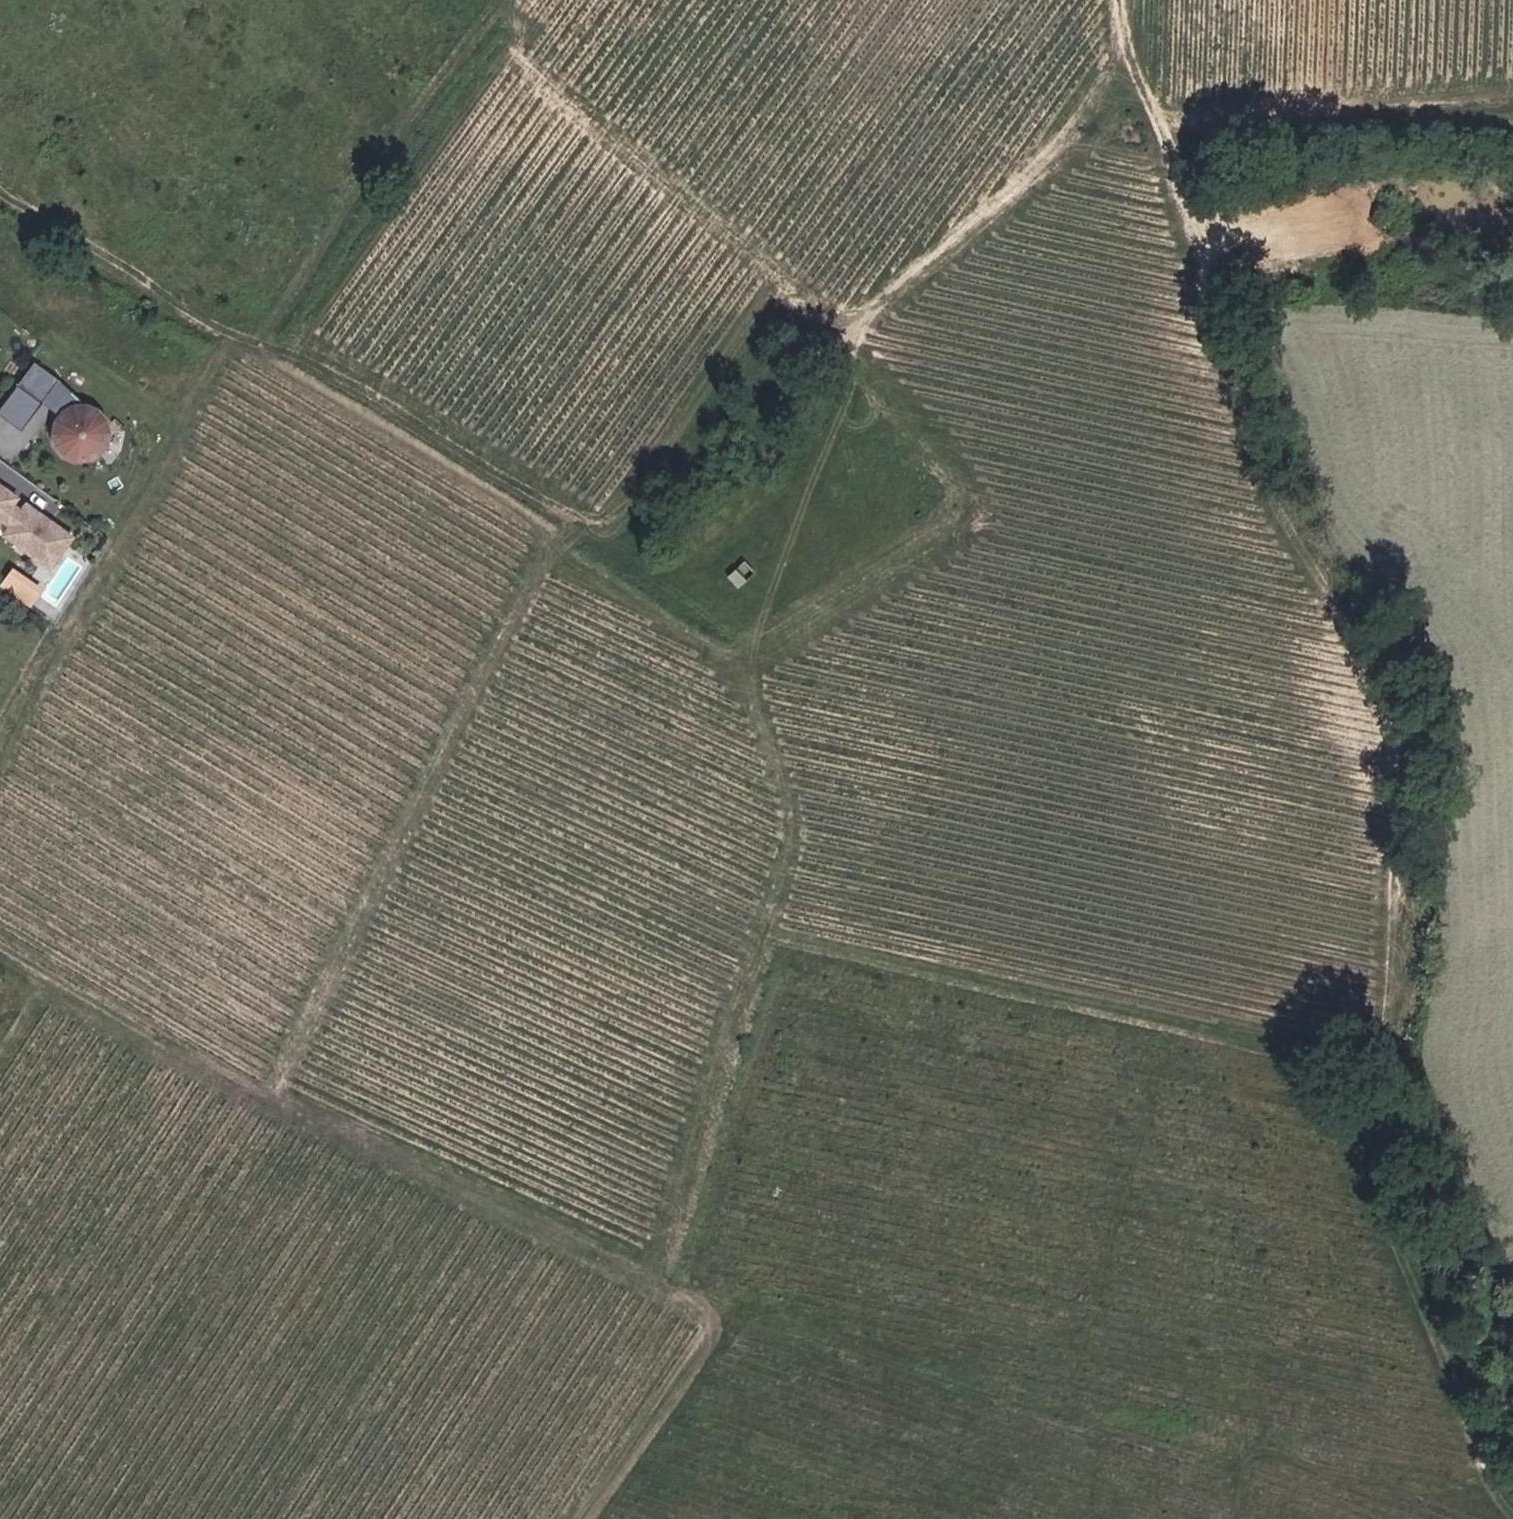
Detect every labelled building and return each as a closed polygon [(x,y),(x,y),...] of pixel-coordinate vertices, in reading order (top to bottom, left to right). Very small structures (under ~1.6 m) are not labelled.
[(58,378),(33,361),(17,384),(42,401),(58,378)] [(63,409),(56,419),(54,431),(57,443),(66,453),(77,457),(90,456),(101,450),(108,440),(109,428),(106,416),(97,407),(85,402),(74,403),(63,409)] [(20,496),(0,483),(0,526),(5,519),(14,525),(7,534),(55,566),(76,534),(29,502),(22,511),(14,506),(20,496)] [(19,594),(27,580),(17,573),(8,587),(19,594)] [(35,605),(44,592),(27,580),(19,594),(35,605)]
